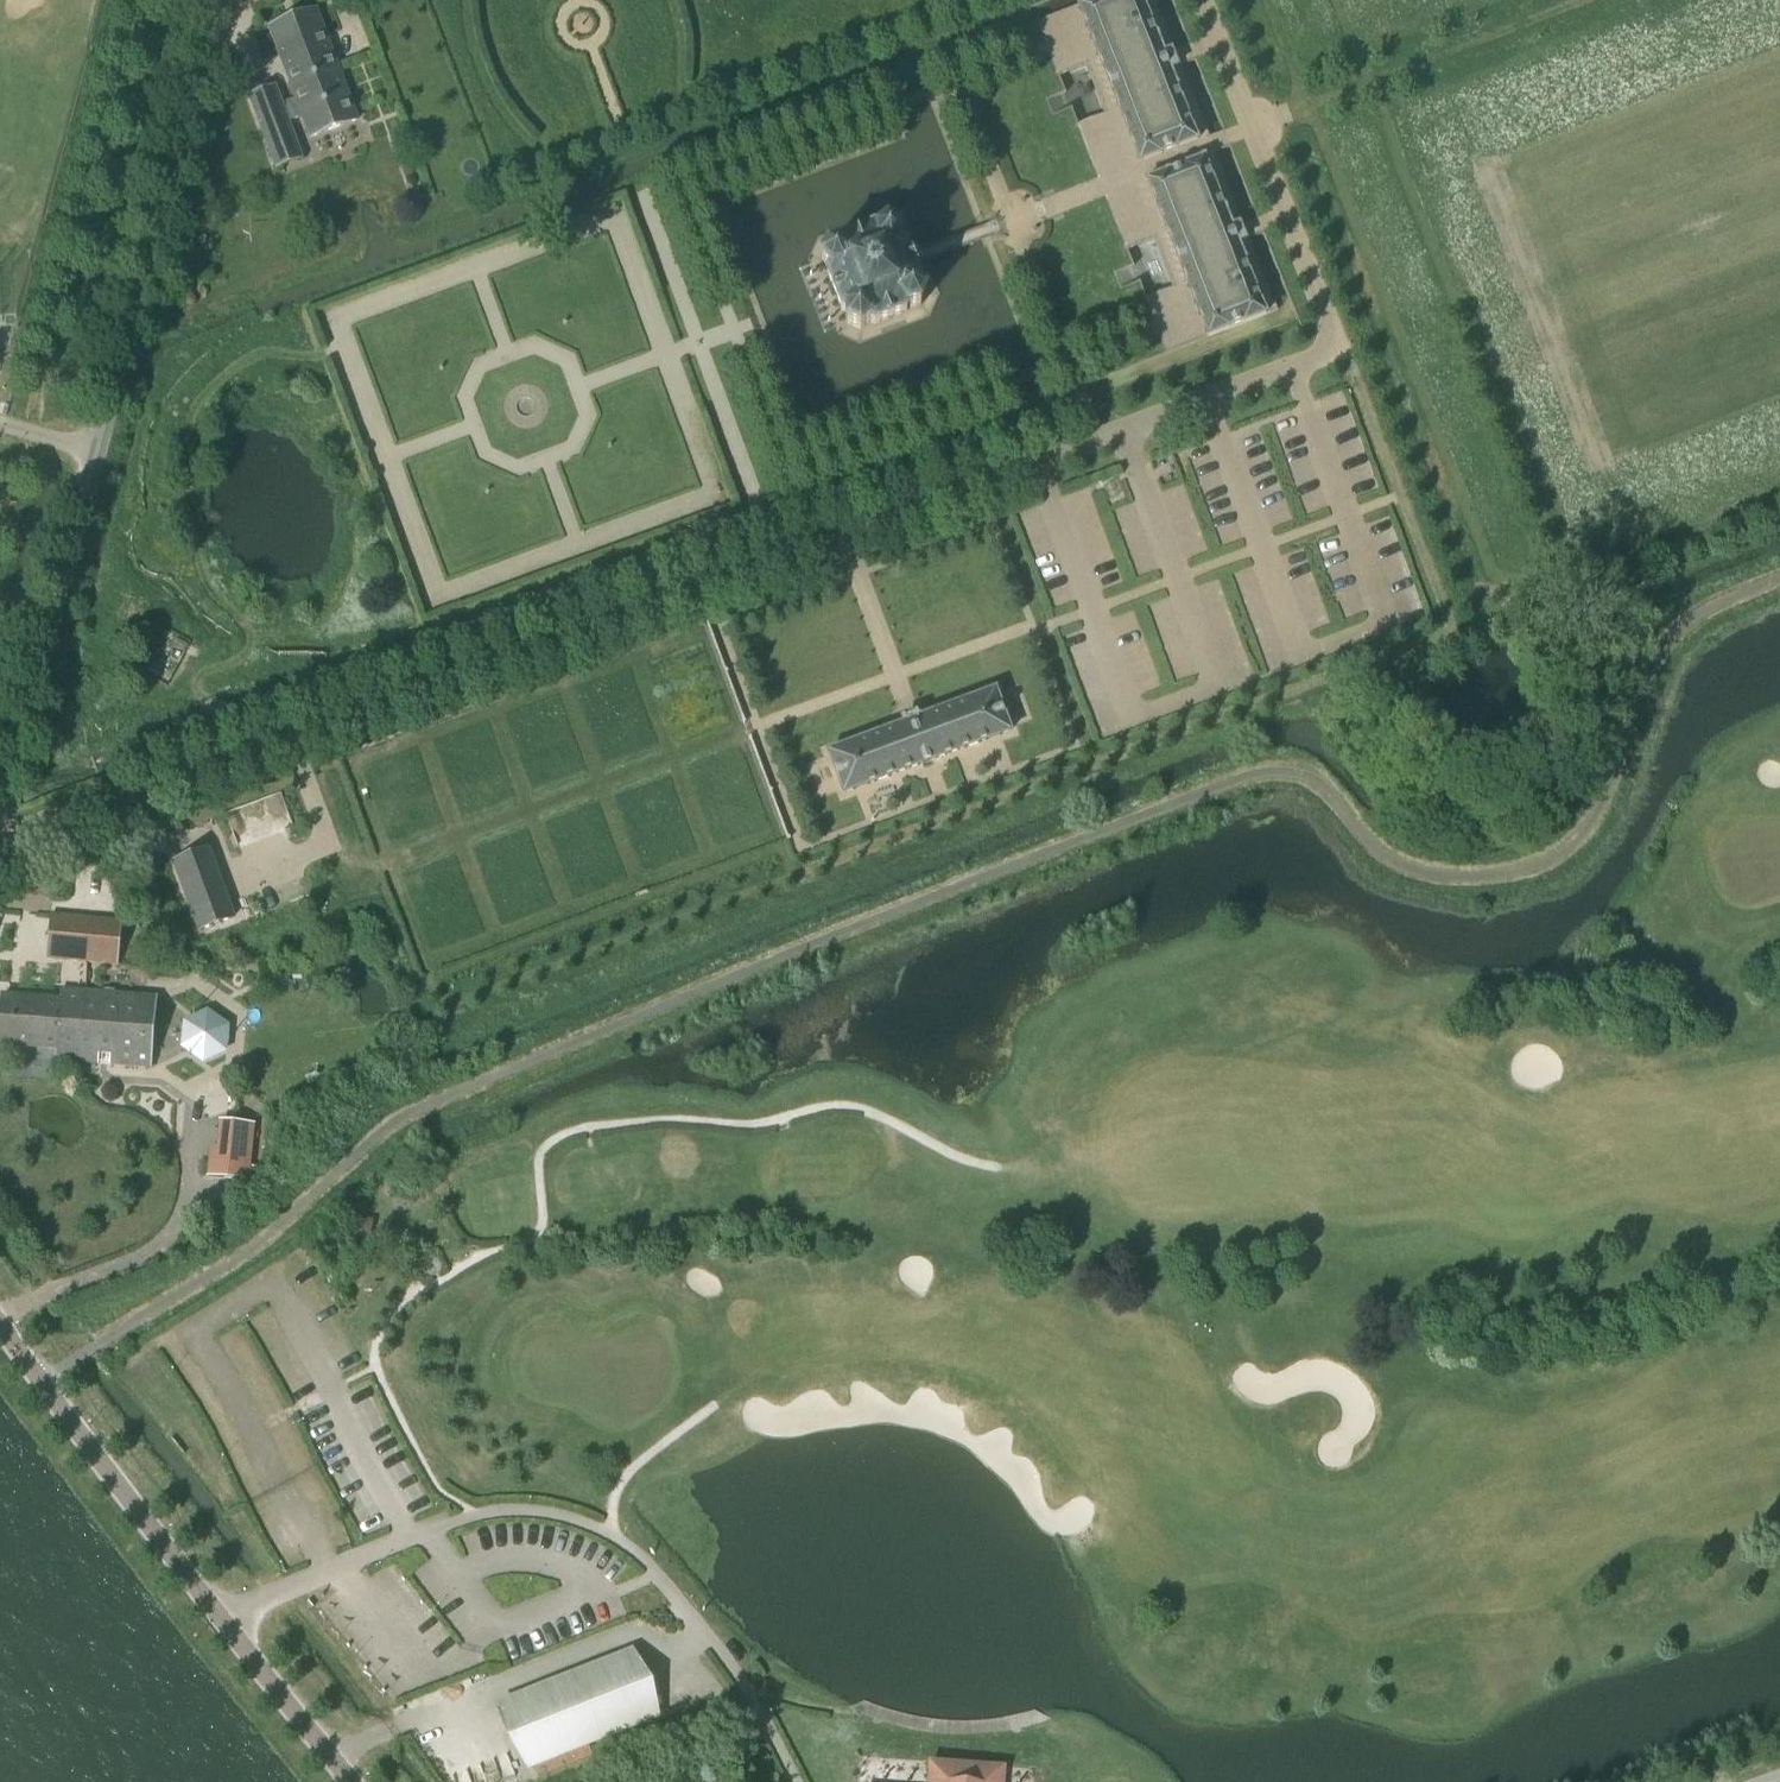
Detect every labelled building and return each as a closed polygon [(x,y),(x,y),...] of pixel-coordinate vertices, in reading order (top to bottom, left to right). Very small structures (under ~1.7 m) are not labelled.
[(1080,4),(1143,163),(1198,142),(1167,61),(1143,0),(1091,0),(1080,4)] [(1041,201),(1047,217),(1105,194),(1126,249),(1155,238),(1173,287),(1138,300),(1160,355),(1208,335),(1080,5),(1038,20),(1059,74),(1087,63),(1105,113),(1079,124),(1100,177),(1041,201)] [(297,105),(284,110),(275,88),(249,98),(275,168),(301,158),(288,122),(302,117),(309,138),(357,120),(317,13),(270,30),(297,105)] [(1174,68),(1178,66),(1175,58),(1172,50),(1167,51),(1166,52),(1164,53),(1170,69),(1172,69),(1174,68)] [(1235,236),(1205,160),(1150,181),(1210,336),(1265,314),(1235,236)] [(921,279),(916,266),(915,266),(913,260),(910,253),(906,241),(902,240),(901,228),(888,222),(879,230),(874,228),(842,241),(840,245),(828,247),(822,259),(829,269),(827,273),(836,294),(842,310),(846,312),(848,324),(861,330),(871,323),(875,324),(906,312),(908,308),(920,306),(926,293),(919,282),(921,279)] [(1231,228),(1238,244),(1239,244),(1241,243),(1246,241),(1243,233),(1239,225),(1235,226),(1233,227),(1231,228)] [(1171,506),(1188,501),(1183,484),(1166,489),(1171,506)] [(844,793),(989,739),(1011,731),(995,689),(828,751),(844,793)] [(208,852),(175,864),(199,933),(233,920),(208,852)] [(116,965),(120,920),(48,914),(44,959),(116,965)] [(82,990),(60,988),(59,1000),(0,995),(0,998),(0,1045),(55,1050),(54,1061),(77,1062),(82,990)] [(156,996),(82,990),(77,1062),(150,1068),(156,996)] [(183,1052),(230,1054),(232,1013),(184,1012),(183,1052)] [(225,1122),(223,1152),(207,1158),(206,1177),(246,1181),(252,1124),(225,1122)] [(367,1246),(374,1219),(358,1216),(352,1243),(367,1246)] [(634,1650),(502,1702),(527,1766),(659,1714),(634,1650)] [(999,1772),(936,1767),(935,1781),(998,1781),(999,1772)]
